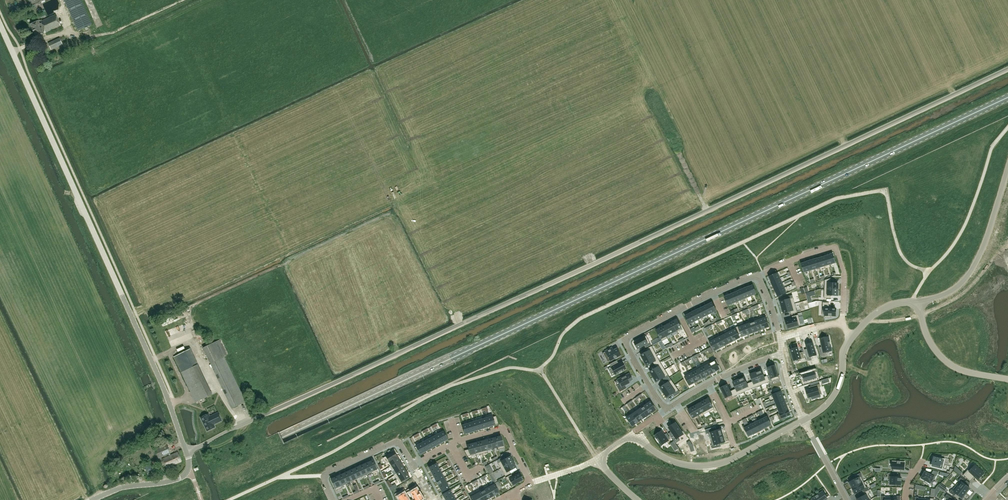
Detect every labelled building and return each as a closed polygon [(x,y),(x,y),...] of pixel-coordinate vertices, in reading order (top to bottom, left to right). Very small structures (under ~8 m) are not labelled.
[(81,0),(64,0),(78,31),(92,24),(81,0)] [(60,26),(55,15),(42,21),(42,20),(38,21),(31,24),(30,24),(31,25),(36,36),(36,37),(43,33),(44,33),(43,33),(45,32),(46,32),(60,26)] [(62,44),(59,38),(48,43),(51,50),(62,44)] [(833,254),(827,256),(830,264),(835,263),(833,254)] [(807,262),(801,264),(804,272),(809,271),(807,262)] [(777,273),(769,277),(771,282),(780,278),(777,273)] [(780,278),(771,282),(773,287),(782,283),(780,278)] [(825,280),(824,289),(838,290),(838,284),(831,283),(831,278),(825,280)] [(782,283),(773,287),(776,292),(784,288),(782,283)] [(753,285),(748,287),(751,296),(756,294),(753,285)] [(784,288),(776,292),(778,297),(786,293),(784,288)] [(824,289),(824,298),(830,298),(830,295),(838,295),(838,290),(824,289)] [(730,295),(725,297),(728,305),(733,303),(730,295)] [(787,300),(780,302),(781,305),(781,307),(782,307),(795,304),(792,295),(786,297),(787,300)] [(712,302),(707,305),(711,313),(716,311),(712,302)] [(823,302),(822,315),(825,315),(825,317),(831,318),(831,316),(836,316),(836,309),(829,308),(829,302),(823,302)] [(795,304),(782,307),(783,310),(782,310),(783,313),(784,313),(790,311),(791,314),(797,312),(795,304)] [(707,305),(703,307),(707,315),(711,313),(707,305)] [(703,307),(699,309),(703,318),(707,315),(703,307)] [(699,309),(694,311),(699,320),(703,318),(699,309)] [(694,311),(690,313),(694,322),(699,320),(694,311)] [(690,313),(685,316),(689,324),(694,322),(690,313)] [(765,315),(759,317),(764,328),(769,326),(765,315)] [(793,319),(786,321),(788,329),(791,328),(791,327),(801,325),(798,315),(792,316),(793,319)] [(759,317),(754,319),(758,330),(764,328),(759,317)] [(754,319),(748,321),(749,323),(750,323),(753,332),(758,330),(754,319)] [(677,320),(672,322),(676,331),(677,332),(682,329),(677,320)] [(672,322),(667,325),(671,333),(676,331),(672,322)] [(744,323),(738,325),(738,326),(739,327),(741,334),(742,336),(747,334),(744,325),(744,323)] [(744,325),(747,334),(753,332),(750,323),(749,323),(744,325)] [(667,325),(662,328),(666,336),(671,333),(667,325)] [(730,330),(730,332),(735,340),(740,337),(739,335),(741,334),(739,327),(738,326),(730,330)] [(662,328),(656,330),(662,341),(668,338),(666,336),(662,328)] [(729,329),(724,332),(724,333),(725,333),(725,334),(729,343),(735,340),(730,332),(730,330),(729,329)] [(724,333),(719,336),(720,337),(724,345),(729,343),(725,334),(725,333),(724,333)] [(637,340),(634,342),(638,349),(644,345),(646,348),(651,345),(646,336),(637,341),(637,340)] [(653,345),(662,340),(660,337),(651,342),(653,345)] [(714,337),(709,340),(714,351),(719,348),(715,339),(714,337)] [(715,339),(719,348),(724,345),(720,337),(715,339)] [(822,347),(820,347),(820,348),(821,353),(822,353),(822,356),(826,355),(825,352),(831,351),(828,337),(821,339),(822,347)] [(246,402),(224,357),(226,355),(219,340),(203,348),(232,408),(246,402)] [(808,361),(811,360),(810,357),(816,355),(813,343),(806,345),(807,349),(804,350),(808,361)] [(641,355),(641,356),(642,358),(643,358),(644,360),(656,354),(652,346),(646,349),(648,352),(641,355)] [(798,347),(790,350),(794,361),(805,358),(803,352),(799,353),(798,347)] [(212,395),(198,365),(190,349),(174,357),(196,402),(212,395)] [(605,352),(603,353),(607,362),(615,358),(615,359),(619,357),(619,356),(620,355),(617,349),(610,352),(609,349),(610,349),(605,351),(605,352)] [(656,354),(644,360),(645,363),(646,365),(647,365),(647,366),(653,362),(655,365),(660,362),(656,354)] [(710,362),(709,362),(710,363),(714,372),(720,369),(717,364),(718,364),(719,363),(716,359),(710,362)] [(615,361),(609,364),(615,374),(625,369),(622,362),(616,365),(615,361)] [(709,361),(705,363),(710,374),(714,372),(710,363),(709,362),(710,362),(709,361)] [(656,368),(650,372),(652,374),(652,375),(653,377),(665,370),(660,362),(655,365),(656,368)] [(705,363),(701,366),(706,376),(710,374),(705,363)] [(770,375),(767,376),(769,382),(772,380),(772,378),(778,376),(776,369),(775,365),(768,368),(770,375)] [(701,366),(697,368),(702,378),(706,376),(701,366)] [(697,368),(693,370),(699,380),(702,378),(697,368)] [(808,373),(802,375),(805,382),(806,383),(811,381),(811,380),(817,378),(815,372),(816,371),(815,368),(807,370),(808,373)] [(665,370),(653,377),(654,379),(655,379),(657,382),(663,378),(664,381),(670,378),(665,370)] [(693,370),(689,372),(690,374),(695,382),(699,380),(693,370)] [(758,371),(756,372),(761,385),(769,382),(767,376),(764,377),(761,370),(758,371)] [(753,381),(750,382),(752,388),(761,385),(756,372),(753,373),(750,375),(753,381)] [(620,384),(616,385),(620,391),(626,388),(625,385),(629,383),(628,381),(632,379),(629,374),(618,380),(620,384)] [(690,374),(685,377),(689,385),(695,382),(690,374)] [(741,378),(738,379),(739,380),(744,392),(752,388),(750,382),(747,384),(744,377),(741,378)] [(661,388),(660,388),(662,391),(662,390),(664,393),(675,385),(670,378),(664,381),(666,384),(660,388),(661,388)] [(736,389),(733,390),(736,396),(744,392),(739,380),(736,381),(736,380),(733,381),(733,382),(736,389)] [(811,389),(806,391),(808,398),(822,394),(820,387),(821,387),(820,384),(810,387),(811,389)] [(664,393),(663,393),(665,395),(667,398),(673,394),(675,396),(680,392),(675,385),(664,393)] [(727,385),(720,388),(722,391),(725,398),(731,395),(733,397),(736,396),(733,390),(730,391),(727,385)] [(781,391),(772,395),(774,400),(783,396),(781,391)] [(708,398),(703,401),(709,412),(714,409),(708,398)] [(703,401),(698,404),(703,412),(703,413),(704,415),(709,412),(703,401)] [(650,402),(645,405),(650,413),(655,409),(650,402)] [(698,404),(693,407),(698,415),(703,413),(703,412),(698,404)] [(645,405),(640,408),(646,416),(650,413),(645,405)] [(693,407),(688,410),(693,418),(698,415),(693,407)] [(640,408),(635,411),(641,419),(646,416),(640,408)] [(779,413),(777,414),(780,420),(784,419),(784,418),(790,415),(788,410),(780,413),(779,413)] [(635,411),(631,415),(636,423),(641,419),(635,411)] [(218,413),(210,417),(208,414),(201,417),(207,431),(215,427),(213,424),(222,420),(218,413)] [(492,414),(486,416),(487,418),(490,426),(498,424),(496,416),(492,417),(492,414)] [(631,415),(626,418),(631,426),(636,423),(631,415)] [(767,416),(762,419),(766,427),(771,425),(767,416)] [(762,419),(758,421),(762,429),(766,427),(762,419)] [(758,421),(754,423),(758,432),(762,429),(758,421)] [(669,433),(676,443),(680,440),(678,438),(683,434),(675,423),(669,427),(672,432),(670,434),(669,433)] [(748,423),(742,426),(744,431),(745,430),(748,436),(753,434),(749,425),(750,425),(748,423)] [(750,425),(749,425),(753,434),(758,432),(754,423),(750,425)] [(706,434),(708,434),(710,439),(723,435),(721,429),(716,431),(714,427),(705,430),(706,434)] [(443,431),(439,434),(443,442),(447,439),(443,431)] [(662,431),(655,436),(662,445),(668,441),(662,431)] [(439,434),(434,436),(438,444),(443,442),(439,434)] [(719,443),(725,442),(723,435),(710,439),(712,445),(711,445),(712,449),(720,447),(719,443)] [(434,436),(430,439),(434,446),(438,444),(434,436)] [(501,436),(495,438),(498,447),(497,447),(498,449),(504,448),(501,436)] [(430,439),(425,441),(429,449),(434,446),(430,439)] [(484,440),(479,442),(482,454),(487,452),(487,450),(484,440)] [(425,441),(421,444),(425,451),(429,449),(425,441)] [(479,442),(473,443),(476,454),(476,455),(482,454),(479,442)] [(469,449),(464,450),(467,456),(476,454),(473,443),(467,445),(469,449)] [(169,454),(169,456),(162,459),(166,468),(181,461),(178,452),(171,455),(170,454),(171,453),(167,444),(155,449),(159,459),(169,454)] [(421,444),(416,446),(420,454),(425,451),(421,444)] [(389,454),(383,458),(386,463),(388,462),(397,456),(394,451),(391,453),(389,454)] [(397,456),(388,462),(390,466),(399,460),(397,456)] [(933,456),(931,464),(932,465),(932,466),(932,467),(942,469),(945,459),(933,456)] [(502,457),(496,460),(501,468),(513,462),(510,457),(503,460),(502,457)] [(373,460),(367,463),(372,472),(372,474),(378,471),(373,460)] [(390,466),(389,467),(392,471),(394,470),(402,465),(399,460),(390,466)] [(892,464),(892,468),(892,469),(893,469),(893,471),(900,472),(900,470),(901,470),(904,470),(904,469),(904,465),(904,462),(893,461),(892,464)] [(513,462),(501,468),(505,476),(511,473),(509,470),(515,467),(513,462)] [(367,463),(362,465),(366,474),(367,475),(372,472),(367,463)] [(436,463),(429,468),(431,472),(439,468),(436,463)] [(493,472),(489,464),(485,466),(489,474),(493,473),(493,472)] [(967,470),(963,475),(970,481),(974,476),(975,476),(978,479),(980,477),(983,474),(978,470),(979,469),(975,465),(974,466),(972,464),(967,470)] [(362,465),(357,467),(361,476),(366,474),(362,465)] [(402,465),(394,470),(396,474),(404,469),(402,465)] [(357,467),(352,470),(356,478),(361,476),(357,467)] [(439,468),(431,472),(434,477),(441,473),(439,468)] [(396,474),(394,475),(397,479),(407,473),(404,469),(396,474)] [(352,470),(347,472),(351,481),(351,482),(357,479),(356,478),(352,470)] [(925,472),(921,478),(925,480),(932,484),(935,477),(936,476),(938,471),(933,470),(930,475),(925,472)] [(347,472),(342,474),(346,483),(351,481),(347,472)] [(407,473),(397,479),(399,483),(410,477),(407,473)] [(441,473),(434,477),(436,482),(444,478),(441,473)] [(856,479),(849,482),(852,488),(864,482),(861,477),(862,476),(860,473),(855,476),(856,479)] [(888,473),(887,480),(890,480),(890,485),(894,485),(894,484),(901,485),(901,481),(901,478),(901,477),(897,477),(894,477),(894,474),(893,474),(888,473)] [(342,474),(336,477),(341,487),(346,484),(346,483),(342,474)] [(511,474),(506,477),(507,480),(509,479),(513,485),(522,480),(519,474),(513,477),(511,474)] [(336,477),(331,479),(336,490),(342,488),(341,487),(336,477)] [(444,478),(436,482),(439,487),(447,483),(444,478)] [(960,481),(956,485),(966,493),(970,488),(964,484),(966,481),(961,478),(959,480),(960,481)] [(864,482),(852,488),(855,493),(862,490),(863,493),(869,490),(867,487),(866,487),(864,482)] [(447,483),(439,487),(442,492),(449,488),(447,483)] [(489,486),(488,486),(494,495),(499,493),(494,483),(489,486)] [(488,485),(483,487),(489,498),(494,495),(488,486),(489,486),(488,485)] [(951,489),(949,492),(954,496),(956,494),(962,498),(966,493),(956,485),(952,490),(951,489)] [(407,492),(409,495),(410,497),(413,496),(416,499),(420,499),(422,498),(415,487),(407,492)] [(479,490),(484,499),(485,499),(489,498),(483,487),(479,490)] [(397,495),(401,499),(408,499),(406,496),(409,495),(407,492),(406,490),(397,495)] [(449,490),(442,495),(445,499),(452,495),(449,490)] [(474,492),(479,499),(484,499),(479,490),(474,492)] [(857,499),(870,499),(871,499),(869,494),(870,493),(869,490),(863,493),(865,495),(857,499)] [(826,497),(822,492),(818,495),(816,496),(813,499),(814,499),(822,499),(826,497)]
